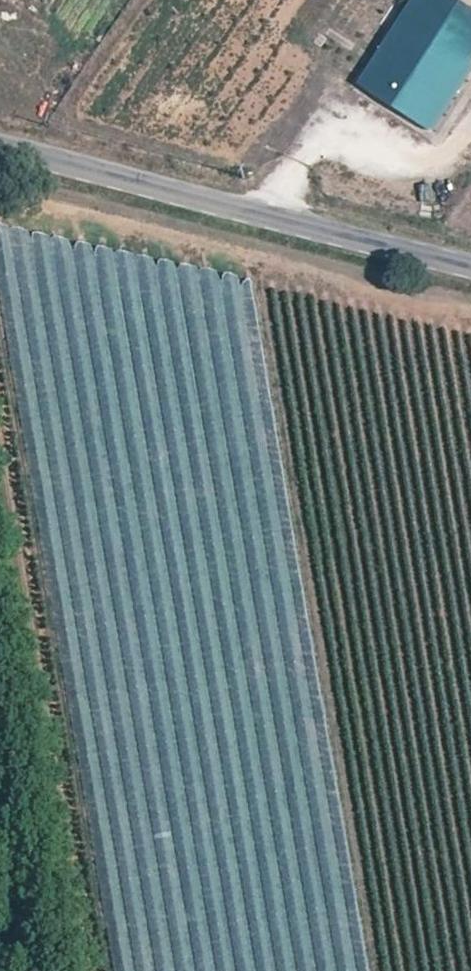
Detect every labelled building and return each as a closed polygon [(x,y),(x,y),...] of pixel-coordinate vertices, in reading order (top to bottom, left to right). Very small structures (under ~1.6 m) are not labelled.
[(358,87),(424,132),(470,64),(470,12),(453,0),(417,0),(358,87)]
